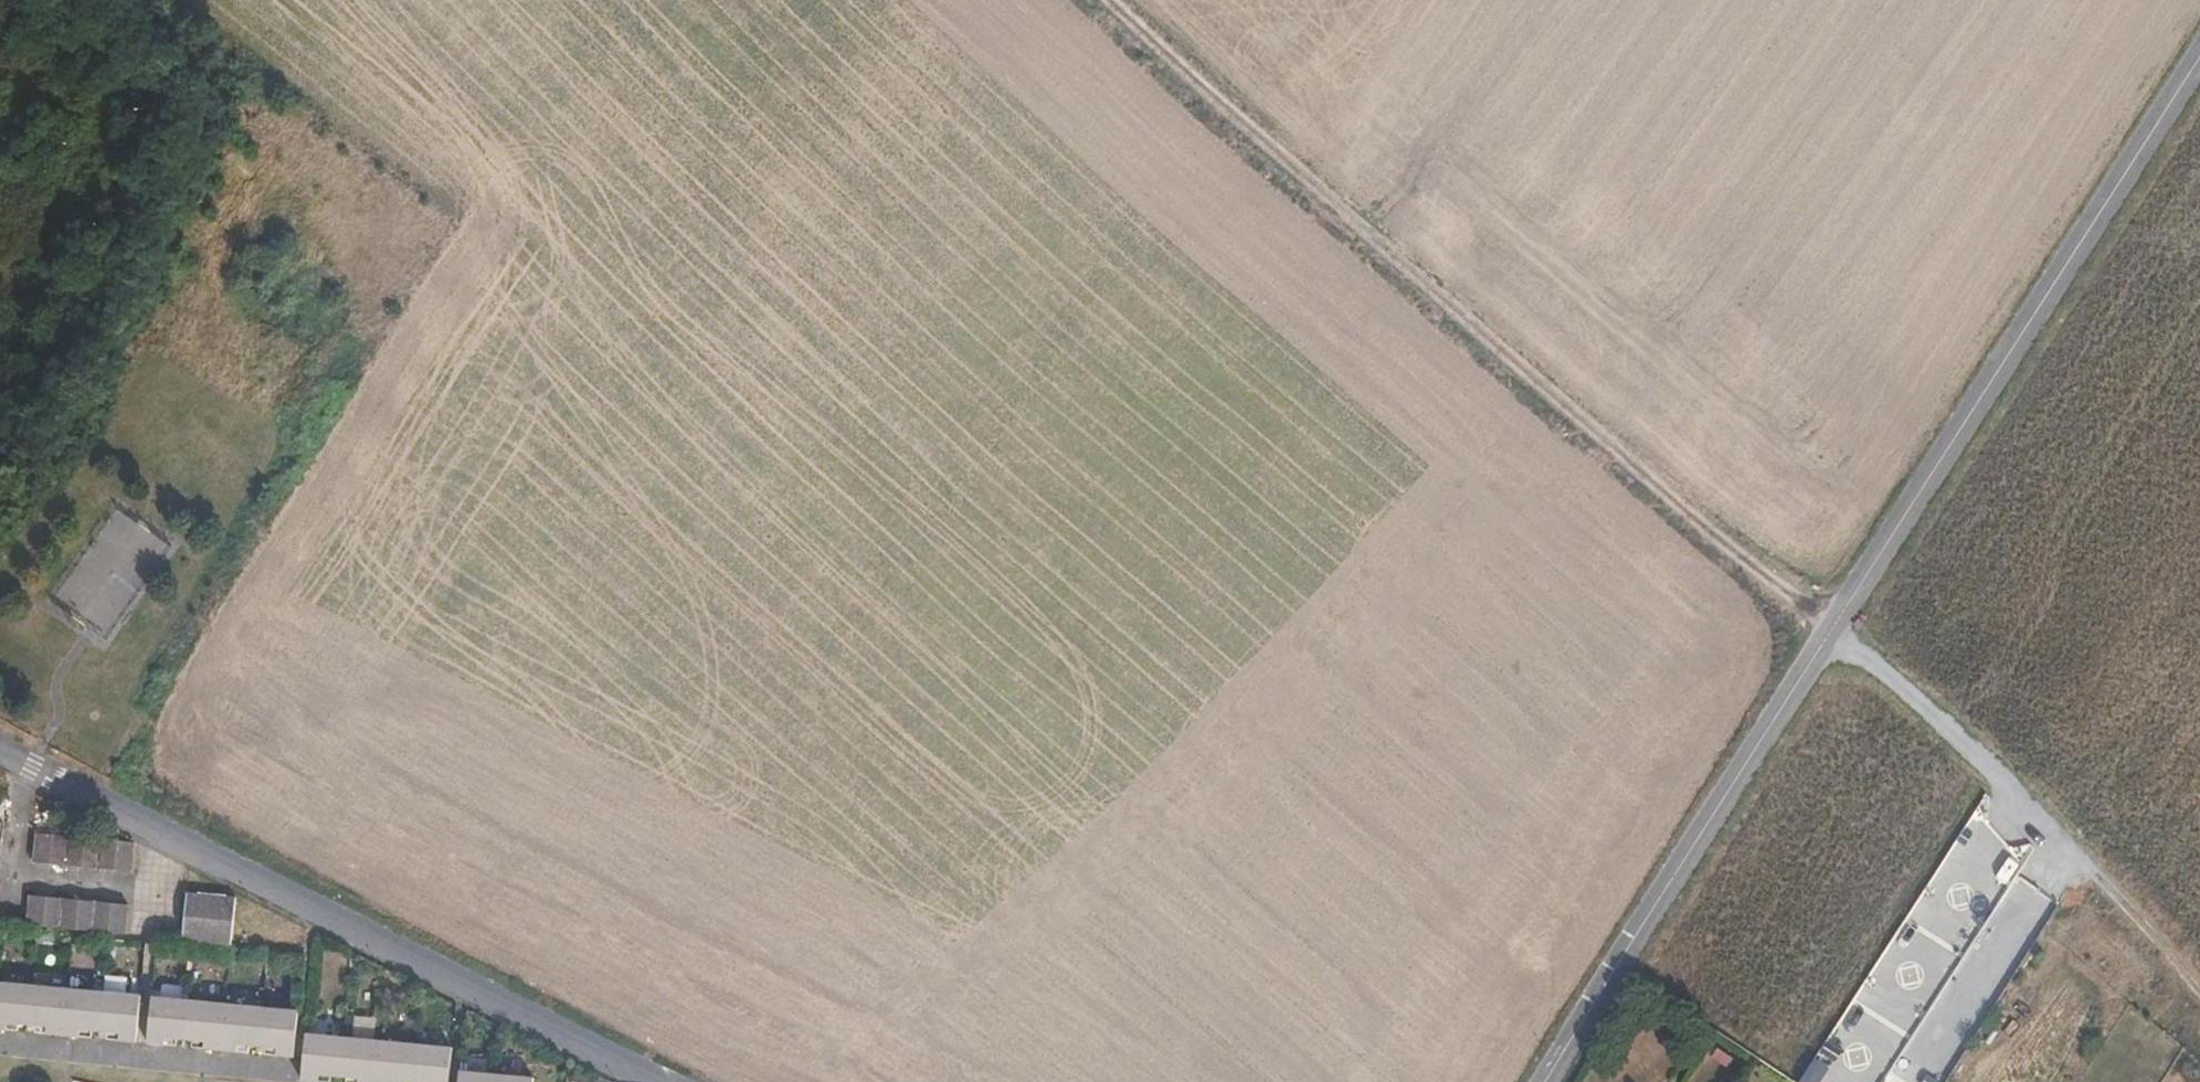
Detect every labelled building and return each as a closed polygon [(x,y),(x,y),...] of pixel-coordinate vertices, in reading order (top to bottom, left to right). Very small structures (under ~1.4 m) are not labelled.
[(136,845),(40,834),(36,863),(133,873),(136,845)] [(235,899),(187,893),(183,939),(230,945),(235,899)] [(131,905),(33,896),(30,925),(127,935),(131,905)] [(27,986),(0,983),(0,1029),(1,1029),(2,1021),(23,1023),(27,986)] [(64,989),(27,986),(23,1023),(39,1025),(39,1033),(59,1035),(64,989)] [(76,1029),(97,1031),(101,993),(64,989),(59,1035),(75,1037),(76,1029)] [(101,993),(97,1031),(117,1033),(117,1037),(116,1041),(133,1043),(137,997),(101,993)] [(160,1037),(181,1040),(185,1001),(148,998),(143,1044),(159,1045),(160,1037)] [(217,1051),(222,1005),(185,1001),(181,1040),(201,1042),(199,1049),(217,1051)] [(234,1046),(253,1048),(258,1009),(222,1005),(217,1051),(233,1053),(234,1046)] [(295,1013),(258,1009),(253,1048),(273,1049),(272,1057),(290,1059),(295,1013)] [(335,1078),(339,1037),(304,1033),(301,1060),(299,1081),(311,1081),(314,1081),(314,1075),(335,1078)] [(376,1041),(339,1037),(335,1078),(356,1080),(355,1081),(371,1081),(376,1041)] [(412,1045),(376,1041),(371,1081),(408,1081),(412,1045)] [(408,1081),(444,1081),(448,1050),(412,1045),(408,1081)] [(493,1076),(456,1072),(455,1081),(492,1081),(493,1076)]
